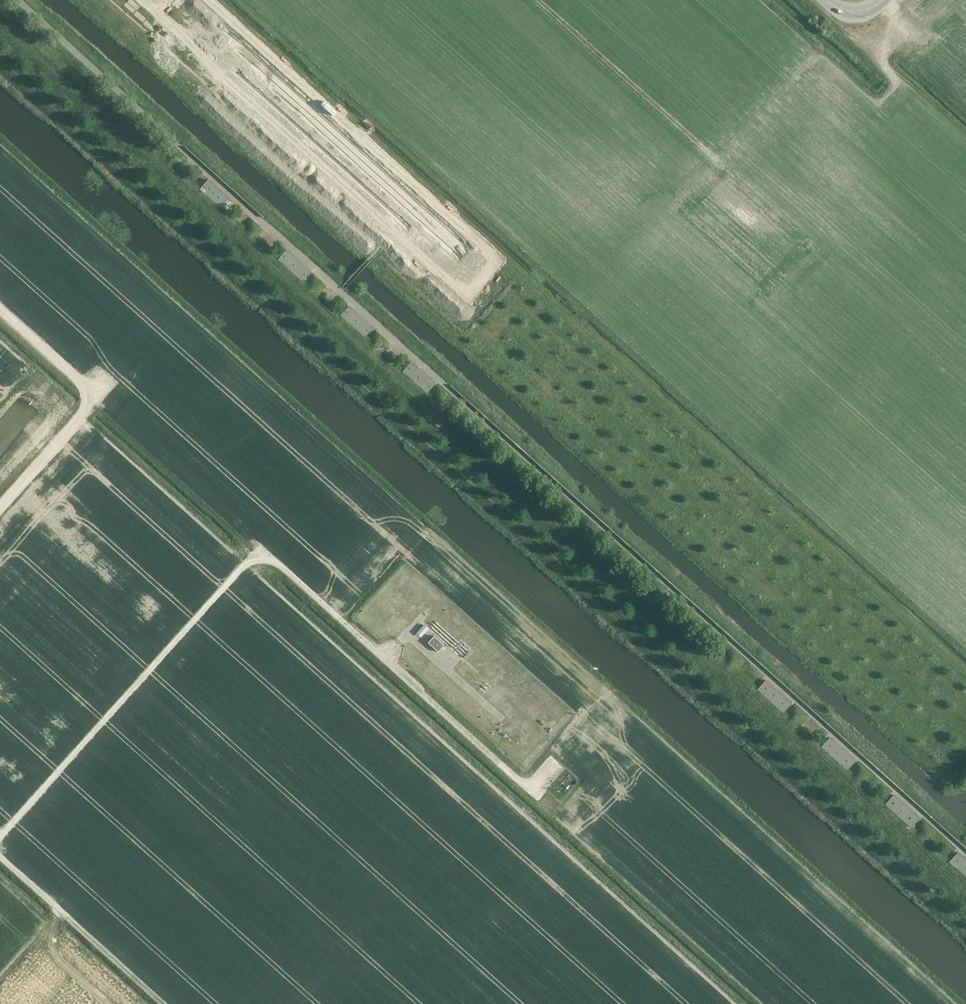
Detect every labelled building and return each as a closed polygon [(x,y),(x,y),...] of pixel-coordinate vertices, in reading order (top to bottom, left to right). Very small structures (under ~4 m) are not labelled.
[(406,367),(403,371),(427,393),(431,389),(436,383),(412,361),(406,367)] [(422,635),(430,627),(426,623),(418,631),(422,635)] [(429,629),(423,635),(429,640),(435,634),(429,629)] [(438,652),(444,645),(434,636),(428,642),(438,652)] [(889,800),(885,804),(912,827),(916,823),(920,818),(894,794),(889,800)] [(950,861),(965,876),(965,859),(958,852),(953,857),(950,861)]
